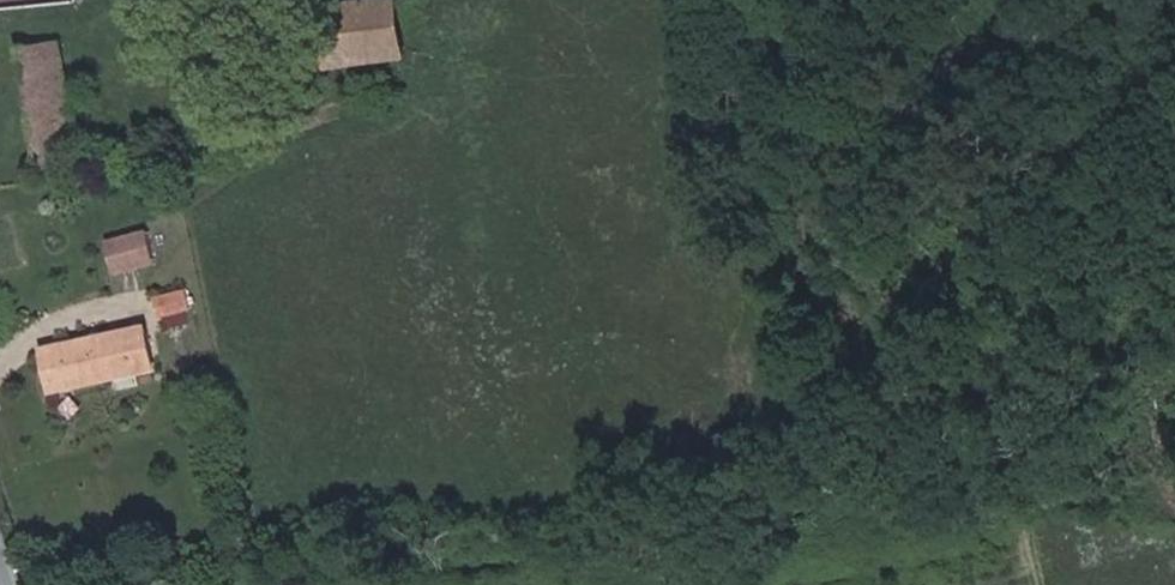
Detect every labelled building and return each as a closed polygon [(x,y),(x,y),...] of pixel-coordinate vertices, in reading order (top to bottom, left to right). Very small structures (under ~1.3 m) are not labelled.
[(346,60),(413,53),(405,5),(341,12),(346,60)] [(34,169),(72,166),(53,36),(16,40),(34,169)] [(145,268),(143,260),(156,256),(151,232),(114,241),(121,274),(145,268)] [(165,316),(197,309),(193,291),(162,299),(165,316)] [(146,369),(136,325),(41,347),(51,391),(146,369)]
